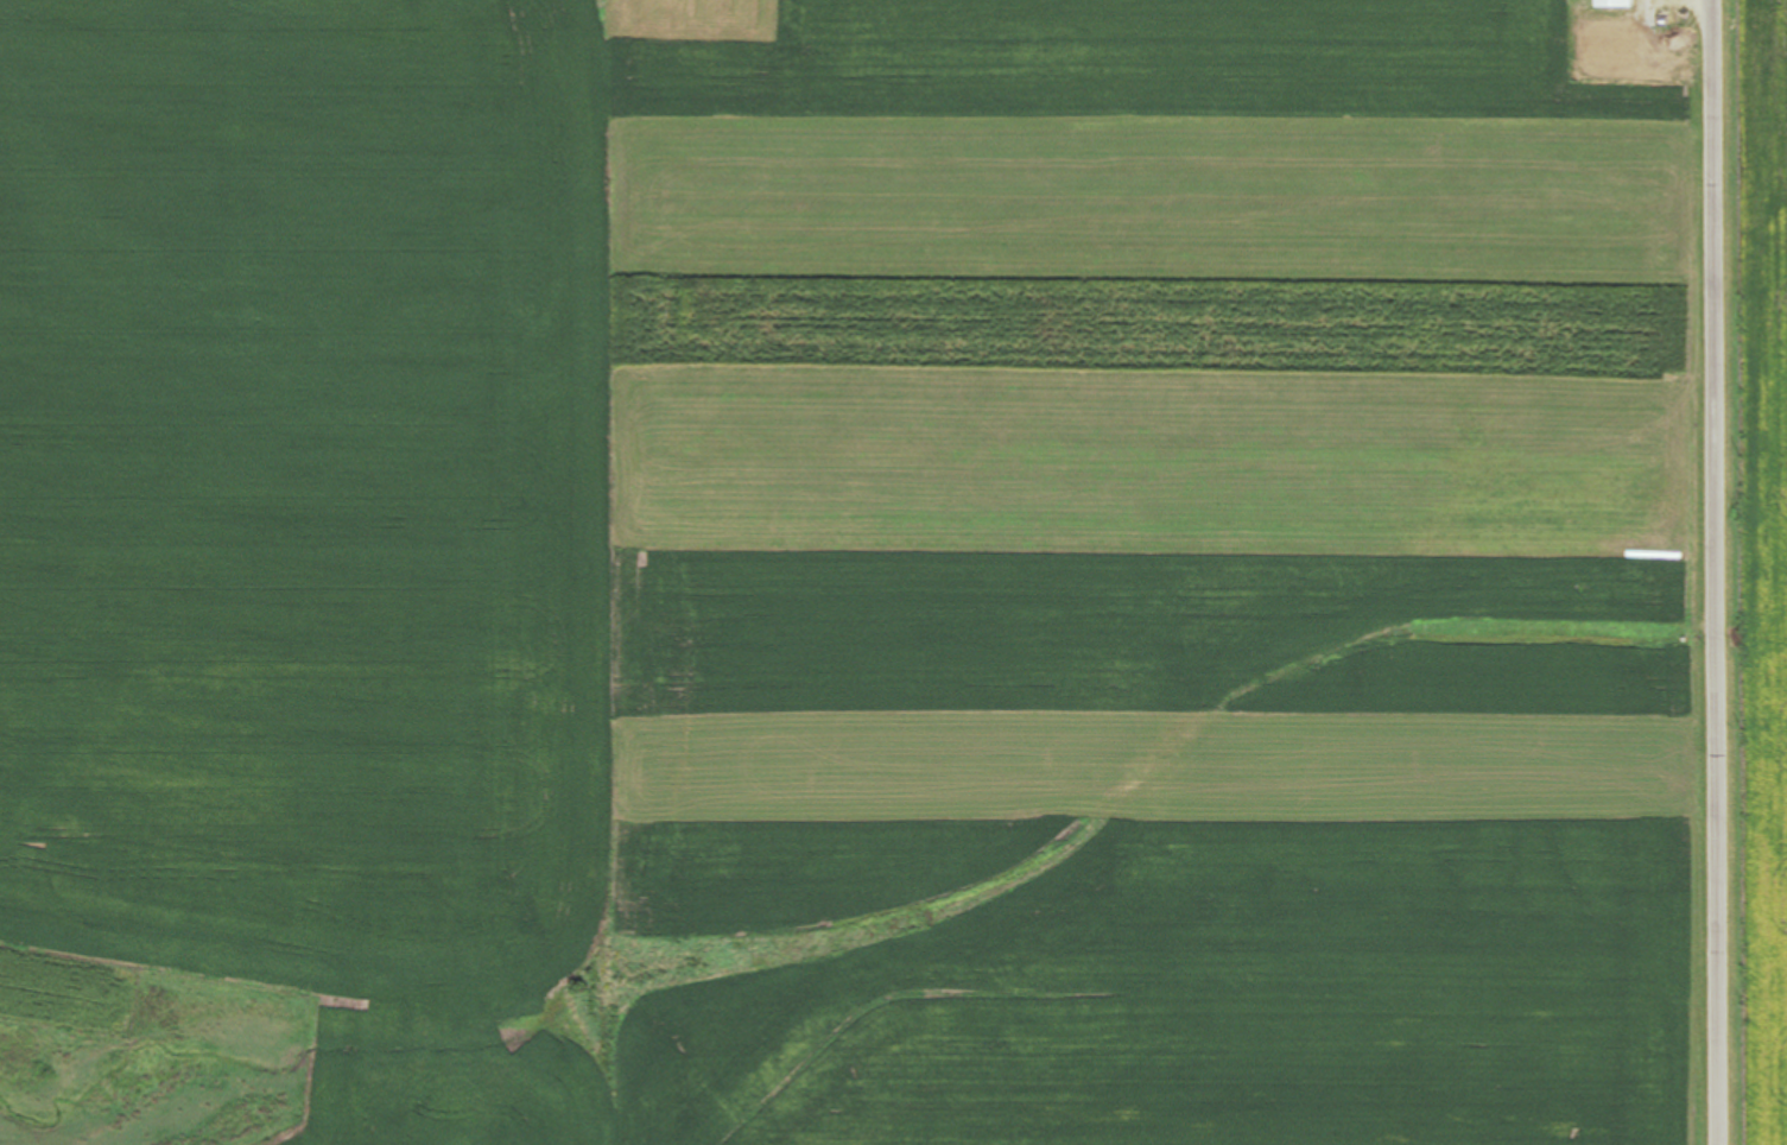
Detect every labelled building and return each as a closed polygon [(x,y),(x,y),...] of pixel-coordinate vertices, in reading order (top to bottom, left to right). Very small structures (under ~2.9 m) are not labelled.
[(1608,10),(1643,10),(1643,0),(1607,0),(1608,10)]
